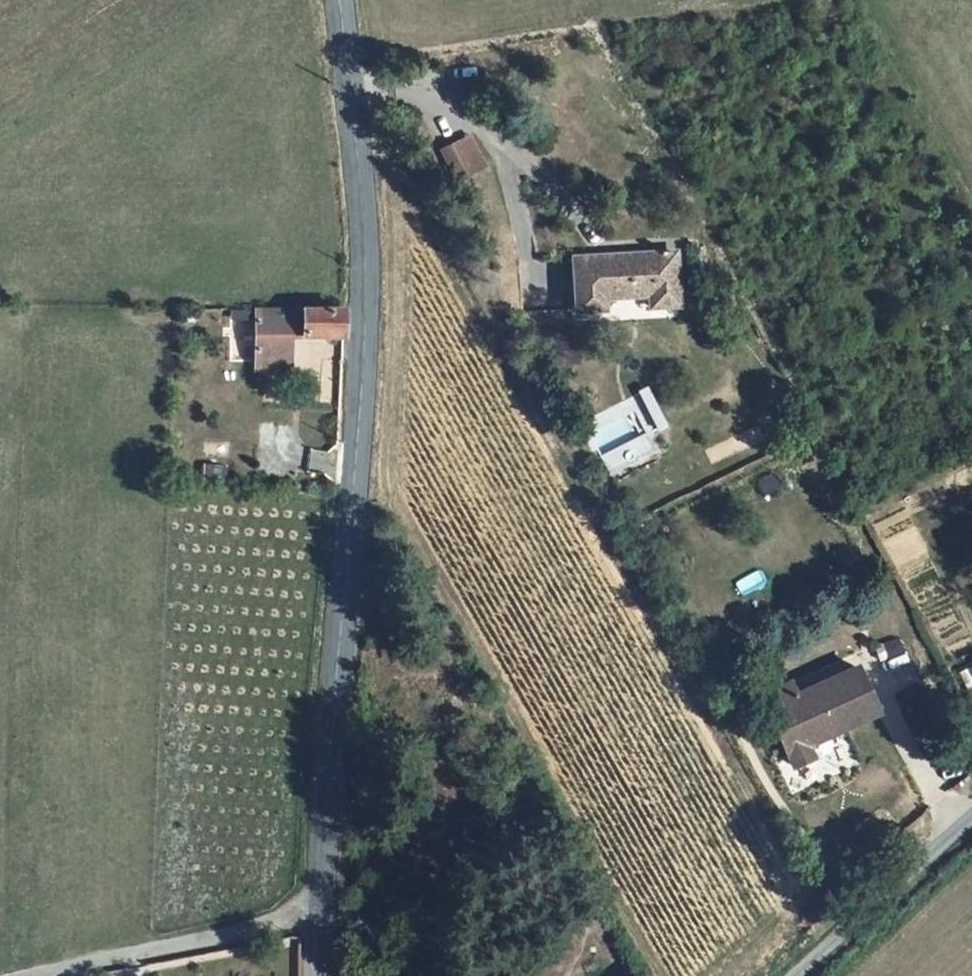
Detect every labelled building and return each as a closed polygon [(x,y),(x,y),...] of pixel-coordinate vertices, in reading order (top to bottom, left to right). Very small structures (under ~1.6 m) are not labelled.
[(449,145),(437,114),(417,122),(431,152),(449,145)] [(680,309),(679,252),(577,253),(577,308),(604,308),(604,296),(654,296),(654,309),(680,309)] [(346,337),(346,308),(253,308),(253,360),(287,360),(287,337),(346,337)] [(604,453),(613,472),(657,450),(648,431),(604,453)] [(747,666),(774,725),(866,683),(846,639),(784,667),(777,653),(747,666)]
